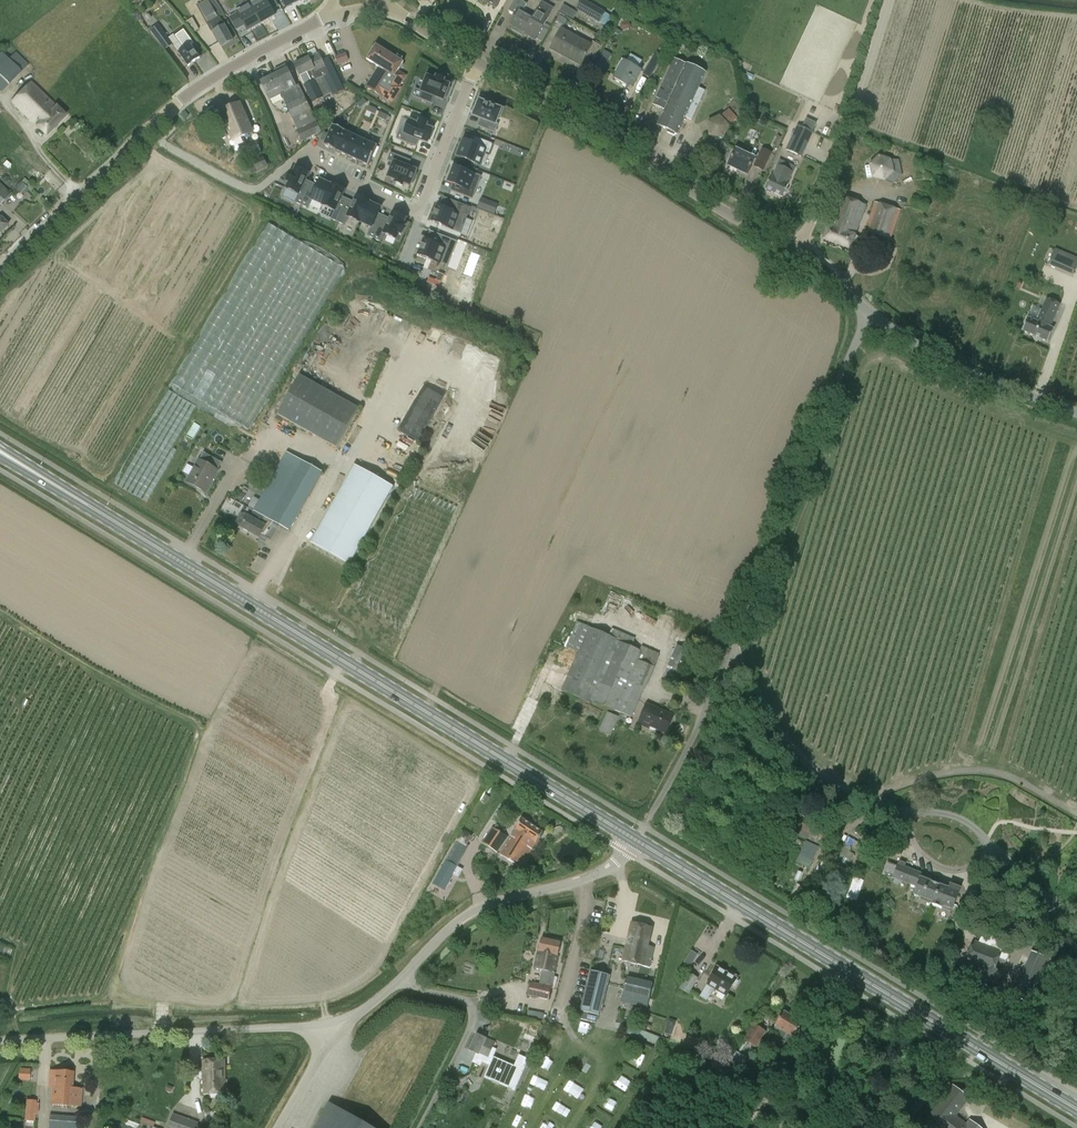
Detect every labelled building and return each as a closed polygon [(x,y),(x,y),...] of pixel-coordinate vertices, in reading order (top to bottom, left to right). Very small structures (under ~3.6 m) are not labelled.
[(224,14),(216,0),(210,0),(208,1),(208,0),(206,0),(197,5),(221,47),(233,40),(220,17),(224,14)] [(278,6),(275,0),(257,0),(250,4),(261,24),(276,16),(272,9),(278,6)] [(528,36),(535,40),(536,39),(542,43),(548,32),(542,28),(553,8),(541,1),(537,10),(533,17),(523,11),(527,4),(520,0),(514,0),(508,11),(514,14),(509,24),(514,27),(512,30),(522,35),(524,33),(528,35),(528,36)] [(582,0),(576,10),(599,23),(605,13),(582,0)] [(243,25),(247,32),(261,24),(250,4),(236,12),(237,14),(231,17),(237,28),(243,25)] [(195,33),(207,26),(199,13),(188,20),(195,33)] [(150,31),(164,50),(172,44),(158,25),(150,31)] [(581,66),(583,63),(590,67),(601,46),(593,42),(591,45),(561,28),(550,49),(581,66)] [(185,49),(178,53),(187,66),(199,58),(190,45),(193,43),(184,30),(176,36),(177,38),(185,49)] [(402,88),(400,87),(407,76),(398,70),(403,62),(376,45),(367,60),(378,67),(366,87),(382,98),(382,97),(393,103),(402,88)] [(20,73),(28,65),(16,52),(8,60),(1,54),(0,55),(0,91),(1,92),(8,85),(9,87),(21,74),(20,73)] [(308,58),(293,65),(299,77),(300,77),(304,85),(303,86),(312,104),(323,98),(331,93),(332,96),(344,90),(329,58),(322,61),(319,53),(309,58),(308,58)] [(348,61),(345,53),(335,57),(338,65),(348,61)] [(650,79),(661,59),(653,55),(642,75),(650,79)] [(706,73),(674,59),(656,97),(652,105),(664,110),(657,126),(677,135),(685,117),(691,120),(705,91),(699,88),(706,73)] [(627,86),(632,79),(636,81),(642,71),(624,61),(614,78),(627,86)] [(296,131),(301,142),(322,132),(299,85),(296,86),(287,69),(260,82),(266,94),(267,94),(270,100),(280,95),(286,106),(298,130),(296,131)] [(415,89),(412,97),(433,105),(436,98),(444,101),(445,99),(447,92),(450,85),(443,83),(444,81),(436,78),(436,80),(427,77),(421,91),(415,89)] [(46,136),(66,116),(32,82),(12,102),(46,136)] [(364,98),(357,104),(361,108),(367,102),(364,98)] [(508,114),(480,101),(474,117),(486,121),(485,126),(496,128),(497,125),(504,126),(508,114)] [(253,133),(241,104),(220,113),(231,142),(253,133)] [(369,106),(367,111),(375,114),(377,109),(369,106)] [(727,127),(737,118),(728,109),(719,118),(709,123),(710,135),(722,137),(727,127)] [(380,112),(377,117),(385,120),(388,115),(380,112)] [(399,130),(396,138),(417,146),(419,139),(428,143),(429,140),(431,135),(433,130),(426,127),(427,125),(419,122),(418,124),(410,121),(405,133),(399,130)] [(814,133),(797,125),(785,150),(803,158),(814,133)] [(324,133),(321,140),(326,143),(324,146),(336,151),(344,132),(345,132),(345,131),(334,126),(329,135),(324,133)] [(344,132),(336,151),(346,156),(355,137),(345,132),(344,132)] [(355,137),(346,156),(357,161),(366,141),(355,137)] [(463,141),(457,156),(480,165),(485,153),(486,153),(489,155),(493,144),(474,137),(472,144),(470,143),(463,141)] [(366,141),(357,161),(368,166),(377,147),(366,141)] [(753,166),(764,171),(772,153),(762,148),(753,166)] [(747,176),(756,158),(736,149),(727,167),(747,176)] [(390,153),(387,161),(393,163),(388,178),(396,181),(395,183),(403,186),(404,184),(411,186),(413,180),(416,173),(417,171),(408,168),(411,161),(390,153)] [(250,176),(268,168),(263,156),(245,164),(250,176)] [(891,160),(878,156),(868,164),(872,178),(885,182),(887,180),(893,183),(902,174),(899,160),(891,160)] [(771,176),(765,189),(782,197),(788,185),(787,184),(795,168),(782,162),(774,178),(771,176)] [(289,182),(286,189),(298,195),(295,203),(301,206),(310,187),(303,184),(309,172),(296,167),(293,173),(291,172),(287,181),(289,182)] [(448,180),(447,182),(452,184),(453,185),(451,191),(472,199),(480,177),(453,167),(450,175),(448,180)] [(310,187),(301,206),(308,209),(312,201),(323,206),(333,184),(322,178),(317,190),(310,187)] [(11,193),(0,183),(0,205),(11,193)] [(333,184),(323,206),(335,211),(331,219),(338,222),(346,203),(340,200),(345,189),(333,184)] [(346,203),(338,222),(344,225),(348,217),(360,223),(370,200),(358,195),(353,206),(346,203)] [(847,249),(863,205),(838,196),(822,240),(847,249)] [(925,212),(928,202),(915,198),(912,207),(925,212)] [(460,233),(470,208),(446,199),(442,209),(437,207),(431,222),(460,233)] [(370,200),(360,223),(371,228),(367,236),(374,239),(383,220),(376,217),(381,206),(370,200)] [(487,204),(481,202),(478,208),(484,211),(487,204)] [(900,210),(874,202),(864,236),(888,244),(897,221),(900,210)] [(383,220),(374,239),(380,242),(384,234),(397,240),(400,233),(402,234),(406,225),(404,224),(407,217),(394,212),(389,223),(383,220)] [(8,225),(0,217),(0,234),(8,225)] [(256,430),(342,262),(263,222),(178,387),(205,401),(203,404),(256,430)] [(425,239),(418,256),(440,264),(448,267),(448,266),(447,266),(456,242),(457,243),(457,242),(433,233),(430,241),(425,239)] [(1054,250),(1049,263),(1072,273),(1076,261),(1076,259),(1054,250)] [(436,280),(441,283),(444,275),(439,273),(436,280)] [(440,287),(441,283),(436,280),(429,278),(427,282),(440,287)] [(1021,331),(1026,333),(1046,341),(1052,328),(1050,327),(1049,327),(1058,304),(1058,303),(1044,298),(1035,321),(1028,318),(1026,317),(1021,331)] [(299,375),(277,415),(336,449),(358,408),(299,375)] [(209,486),(218,470),(215,468),(219,461),(203,453),(200,460),(198,459),(186,482),(204,492),(208,484),(209,486)] [(248,516),(241,528),(259,538),(262,533),(264,535),(273,522),(290,532),(323,473),(287,453),(253,511),(254,511),(250,518),(248,516)] [(354,465),(311,543),(350,565),(394,487),(354,465)] [(247,500),(243,495),(238,500),(242,504),(247,500)] [(632,718),(654,667),(659,657),(658,653),(642,646),(640,650),(632,647),(635,639),(614,630),(611,636),(576,622),(566,647),(577,652),(561,691),(590,703),(591,701),(632,718)] [(681,686),(695,653),(676,645),(662,678),(681,686)] [(645,728),(646,725),(666,734),(674,716),(647,704),(638,724),(645,728)] [(611,736),(619,717),(607,712),(599,730),(611,736)] [(829,829),(799,817),(795,828),(825,840),(829,829)] [(543,832),(522,819),(500,854),(520,867),(543,832)] [(492,827),(481,843),(497,853),(508,837),(492,827)] [(470,846),(474,835),(463,831),(460,843),(470,846)] [(869,850),(861,848),(857,859),(864,862),(869,850)] [(867,859),(873,862),(876,855),(869,853),(867,859)] [(445,860),(432,884),(444,890),(453,875),(458,878),(463,870),(445,860)] [(913,895),(933,902),(939,885),(921,878),(922,874),(898,865),(893,878),(916,887),(913,895)] [(990,890),(989,879),(979,880),(979,890),(990,890)] [(960,889),(949,885),(948,889),(939,885),(933,902),(931,905),(942,909),(943,906),(953,909),(960,889)] [(654,947),(648,945),(652,927),(631,922),(622,961),(643,966),(649,968),(654,947)] [(554,972),(558,956),(561,943),(541,938),(534,968),(542,970),(539,984),(531,982),(528,996),(549,1000),(552,988),(555,988),(557,977),(555,977),(555,973),(554,972)] [(1001,951),(974,941),(966,964),(983,971),(980,978),(998,985),(1003,972),(996,969),(1000,958),(998,957),(1001,951)] [(1046,970),(1028,964),(1009,1015),(1026,1022),(1046,970)] [(707,984),(700,996),(707,1000),(714,988),(727,996),(736,979),(717,967),(707,984)] [(600,1016),(610,975),(590,970),(580,1011),(600,1016)] [(688,972),(679,988),(688,994),(689,994),(693,988),(699,979),(688,972)] [(627,976),(621,1003),(625,1004),(624,1008),(630,1009),(631,1005),(647,1009),(650,998),(649,997),(653,982),(627,976)] [(775,1027),(772,1030),(778,1034),(781,1030),(793,1037),(802,1022),(784,1011),(774,1026),(775,1027)] [(582,1022),(579,1031),(588,1035),(592,1026),(582,1022)] [(766,1032),(754,1024),(744,1040),(756,1047),(766,1032)] [(646,1039),(648,1034),(641,1031),(639,1037),(646,1039)] [(493,1056),(489,1055),(490,1053),(493,1055),(496,1050),(492,1048),(494,1043),(476,1034),(469,1050),(478,1054),(474,1063),(480,1066),(482,1062),(489,1065),(484,1077),(492,1080),(495,1073),(512,1080),(518,1067),(493,1056)] [(560,1051),(563,1042),(552,1039),(549,1048),(560,1051)] [(203,1095),(226,1094),(225,1059),(202,1060),(203,1069),(201,1069),(197,1073),(198,1077),(201,1080),(203,1080),(203,1095)] [(28,1070),(19,1069),(18,1080),(26,1081),(28,1070)] [(82,1089),(72,1088),(73,1073),(55,1071),(55,1072),(49,1072),(49,1077),(55,1078),(54,1087),(51,1086),(50,1105),(80,1107),(82,1089)] [(616,1086),(625,1092),(631,1083),(622,1076),(616,1086)] [(574,1094),(579,1084),(569,1079),(564,1090),(574,1094)] [(970,1098),(952,1085),(921,1124),(925,1127),(981,1127),(970,1120),(967,1124),(956,1116),(970,1098)] [(34,1122),(35,1113),(38,1113),(39,1104),(36,1104),(36,1101),(26,1100),(24,1121),(34,1122)] [(329,1103),(314,1127),(372,1127),(329,1103)] [(520,1110),(516,1118),(526,1123),(529,1115),(520,1110)] [(168,1127),(197,1127),(198,1123),(173,1114),(168,1127)] [(49,1116),(49,1125),(48,1127),(76,1127),(77,1118),(49,1116)] [(154,1126),(155,1122),(142,1118),(141,1122),(154,1126)]
